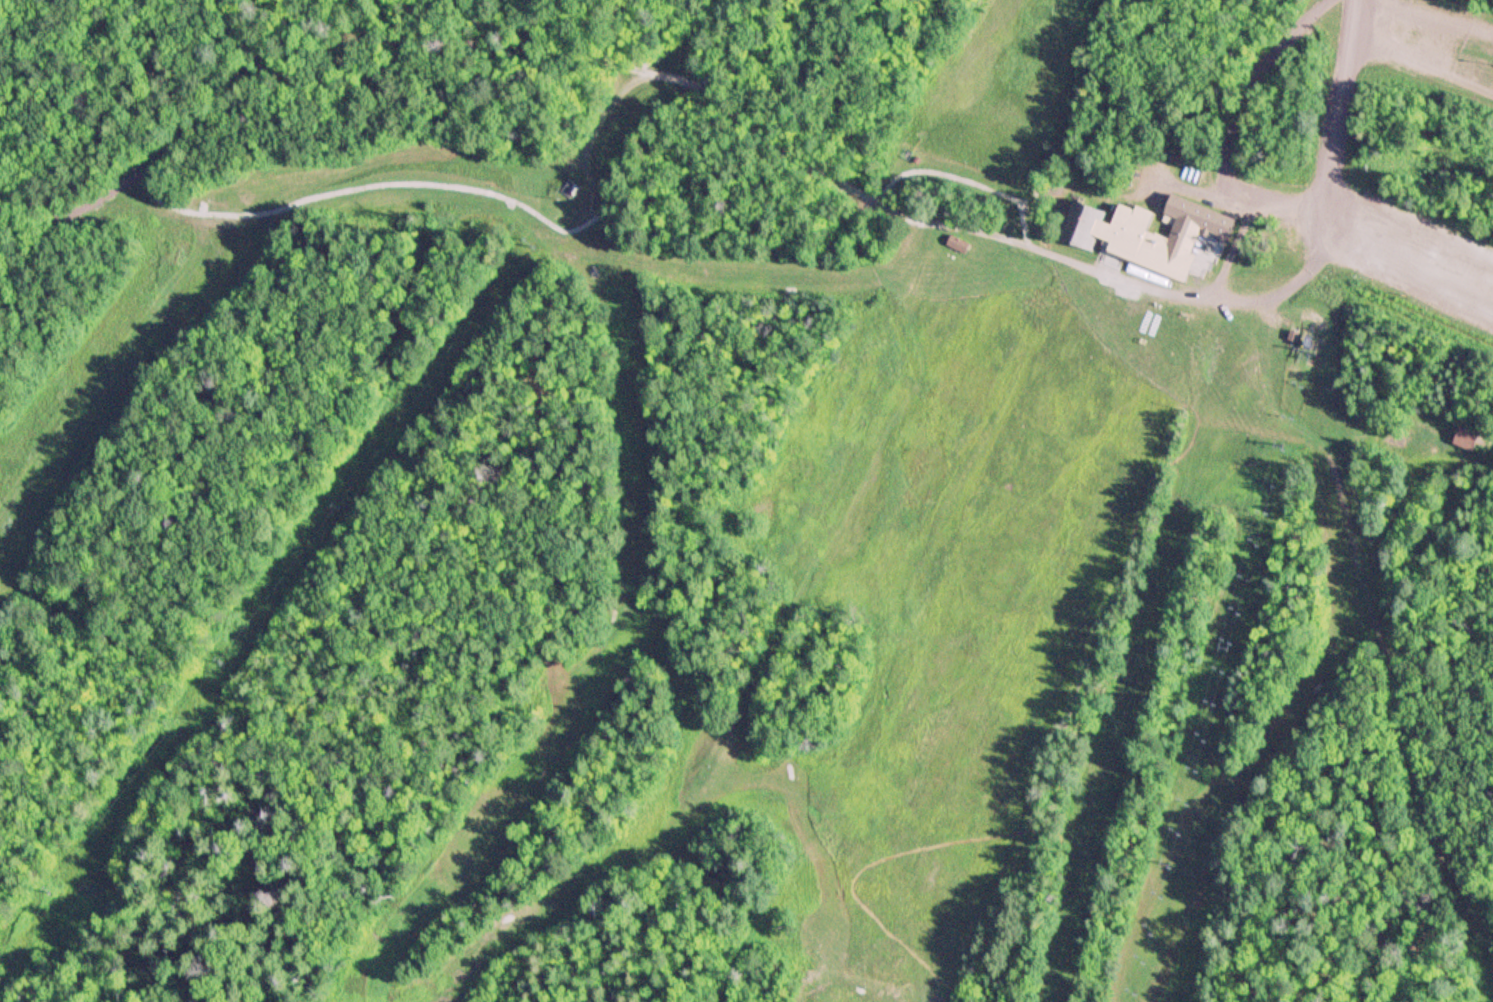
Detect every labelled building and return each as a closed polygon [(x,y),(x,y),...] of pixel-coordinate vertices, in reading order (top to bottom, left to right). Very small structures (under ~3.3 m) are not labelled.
[(1111,249),(1114,241),(1097,234),(1091,250),(1070,242),(1086,202),(1107,210),(1103,219),(1115,223),(1123,203),(1139,209),(1142,203),(1157,209),(1150,227),(1171,236),(1175,224),(1164,219),(1175,191),(1237,216),(1227,241),(1219,238),(1221,233),(1213,230),(1211,234),(1202,231),(1194,253),(1198,255),(1188,280),(1111,249)] [(1454,442),(1473,451),(1483,430),(1464,421),(1454,442)]
